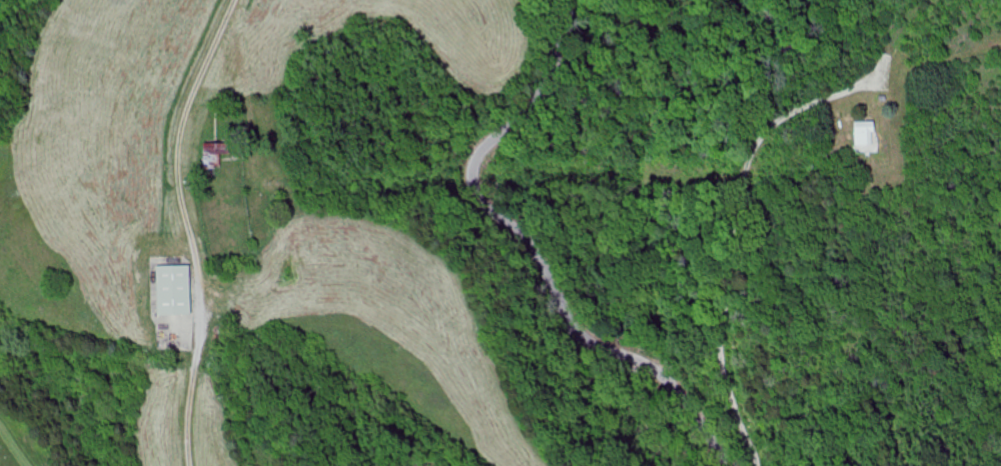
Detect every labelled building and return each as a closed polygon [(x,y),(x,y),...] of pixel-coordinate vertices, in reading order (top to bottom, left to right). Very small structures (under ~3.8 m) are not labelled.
[(877,122),(856,123),(858,154),(878,153),(877,122)] [(194,316),(194,267),(160,267),(161,317),(194,316)]
